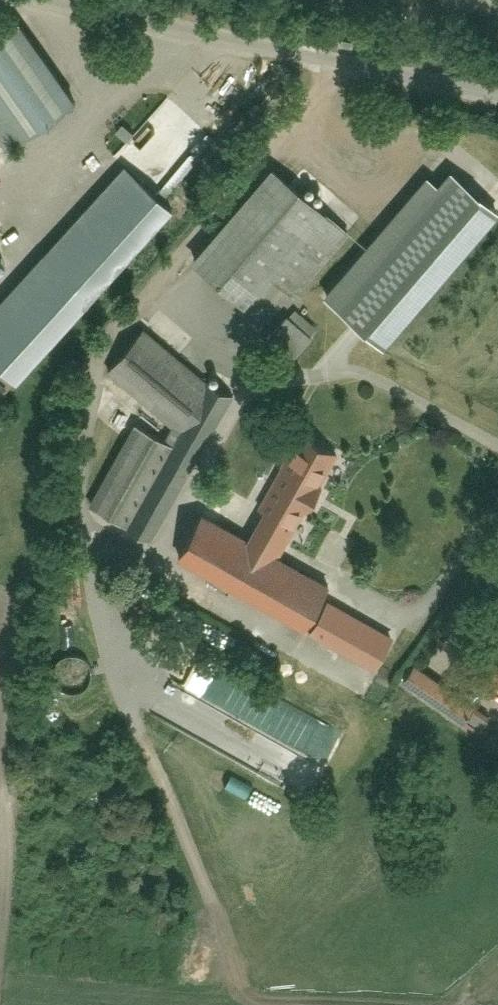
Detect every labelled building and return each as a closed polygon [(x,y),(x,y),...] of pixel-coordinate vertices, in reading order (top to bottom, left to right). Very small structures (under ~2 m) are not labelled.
[(7,147),(73,99),(20,26),(0,40),(0,137),(7,147)] [(181,194),(134,153),(0,304),(0,398),(181,194)] [(353,225),(284,165),(205,257),(253,298),(284,262),(305,280),(353,225)] [(92,506),(150,539),(229,399),(141,331),(109,372),(175,423),(165,440),(138,424),(92,506)] [(201,505),(177,548),(310,622),(333,581),(269,546),(327,442),(293,424),(237,525),(202,505),(201,505)] [(303,631),(296,661),(343,673),(351,643),(303,631)] [(393,673),(469,724),(484,701),(408,651),(393,673)] [(497,679),(497,654),(486,671),(497,679)]
